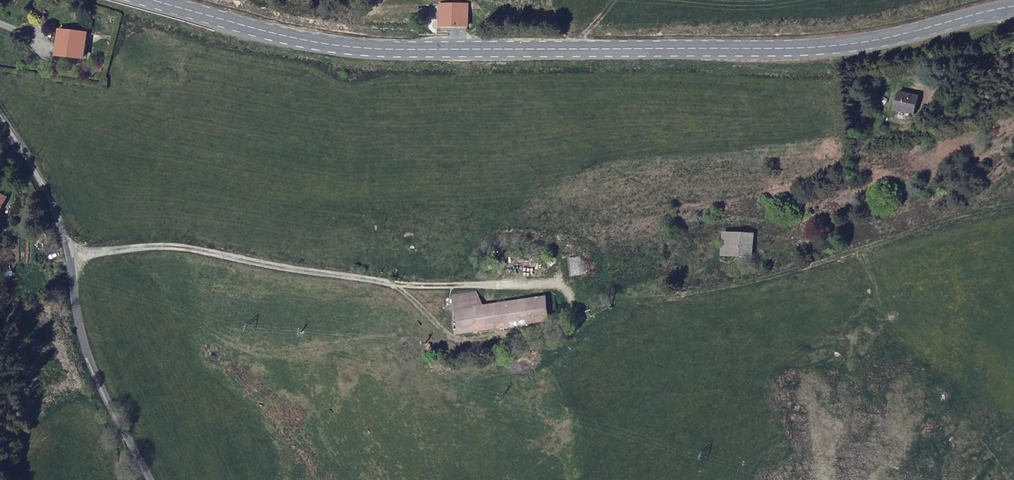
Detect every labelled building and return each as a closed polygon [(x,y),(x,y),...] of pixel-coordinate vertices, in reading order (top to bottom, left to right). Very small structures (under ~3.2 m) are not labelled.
[(55,16),(51,40),(77,44),(81,21),(55,16)] [(442,38),(462,38),(461,16),(442,16),(442,38)] [(755,233),(723,233),(723,256),(755,258),(755,233)] [(581,256),(567,258),(570,276),(585,273),(581,256)] [(453,295),(455,311),(486,306),(477,292),(453,295)] [(479,331),(552,322),(548,296),(486,306),(455,311),(459,334),(479,331)]
